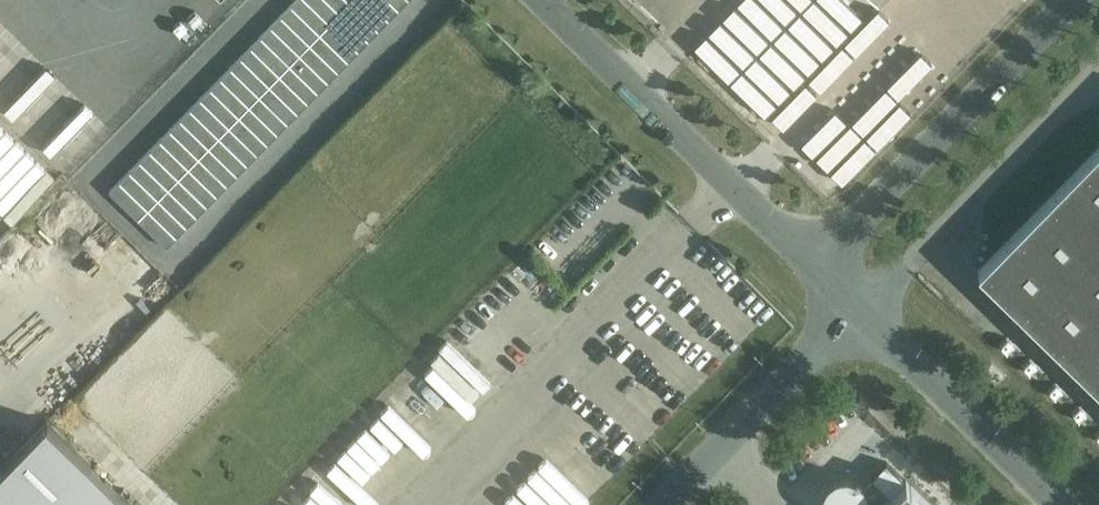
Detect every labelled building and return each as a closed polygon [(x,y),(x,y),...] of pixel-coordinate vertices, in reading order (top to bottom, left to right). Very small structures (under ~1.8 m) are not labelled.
[(320,32),(330,22),(307,0),(296,0),(291,4),(320,32)] [(330,22),(340,12),(328,0),(307,0),(330,22)] [(348,0),(328,0),(340,12),(350,2),(348,0)] [(379,30),(389,19),(369,0),(351,0),(350,2),(379,30)] [(389,19),(399,9),(389,0),(369,0),(389,19)] [(407,0),(389,0),(399,9),(407,0)] [(379,30),(350,2),(340,12),(368,40),(379,30)] [(281,15),(310,43),(320,32),(291,4),(281,15)] [(368,40),(340,12),(330,22),(358,50),(368,40)] [(281,15),(271,25),(300,53),(310,43),(281,15)] [(358,50),(330,22),(320,32),(348,60),(358,50)] [(261,35),(290,63),(300,53),(271,25),(261,35)] [(348,60),(320,32),(310,43),(338,71),(348,60)] [(280,73),(290,63),(261,35),(251,45),(280,73)] [(310,43),(300,53),(328,81),(338,71),(310,43)] [(241,56),(270,84),(280,73),(251,45),(241,56)] [(328,81),(300,53),(290,63),(318,91),(328,81)] [(241,56),(231,66),(260,94),(270,84),(241,56)] [(280,73),(308,101),(318,91),(290,63),(280,73)] [(260,94),(231,66),(221,76),(250,104),(260,94)] [(308,101),(280,73),(270,84),(298,112),(308,101)] [(240,114),(250,104),(221,76),(211,86),(240,114)] [(260,94),(288,122),(298,112),(270,84),(260,94)] [(201,97),(230,125),(240,114),(211,86),(201,97)] [(250,104),(278,132),(288,122),(260,94),(250,104)] [(191,107),(219,135),(230,125),(201,97),(191,107)] [(278,132),(250,104),(240,114),(268,142),(278,132)] [(191,107),(181,117),(209,145),(219,135),(191,107)] [(268,142),(240,114),(230,125),(258,153),(268,142)] [(171,128),(199,155),(209,145),(181,117),(171,128)] [(258,153),(230,125),(219,135),(248,163),(258,153)] [(161,138),(189,166),(199,155),(171,128),(161,138)] [(238,173),(248,163),(219,135),(209,145),(238,173)] [(151,148),(179,176),(189,166),(161,138),(151,148)] [(238,173),(209,145),(199,155),(228,183),(238,173)] [(978,271),(1098,388),(1098,147),(978,271)] [(179,176),(151,148),(141,158),(169,186),(179,176)] [(228,183),(199,155),(189,166),(218,194),(228,183)] [(159,196),(169,186),(141,158),(131,169),(159,196)] [(218,194),(189,166),(179,176),(208,204),(218,194)] [(121,179),(149,207),(159,196),(131,169),(121,179)] [(169,186),(198,214),(208,204),(179,176),(169,186)] [(121,179),(109,191),(138,219),(149,207),(121,179)] [(159,196),(188,224),(198,214),(169,186),(159,196)] [(178,235),(188,224),(159,196),(149,207),(178,235)] [(149,207),(138,219),(166,246),(178,235),(149,207)] [(0,471),(0,504),(134,504),(48,421),(0,471)] [(873,477),(891,494),(903,483),(884,465),(873,477)] [(906,479),(881,504),(932,504),(906,479)]
